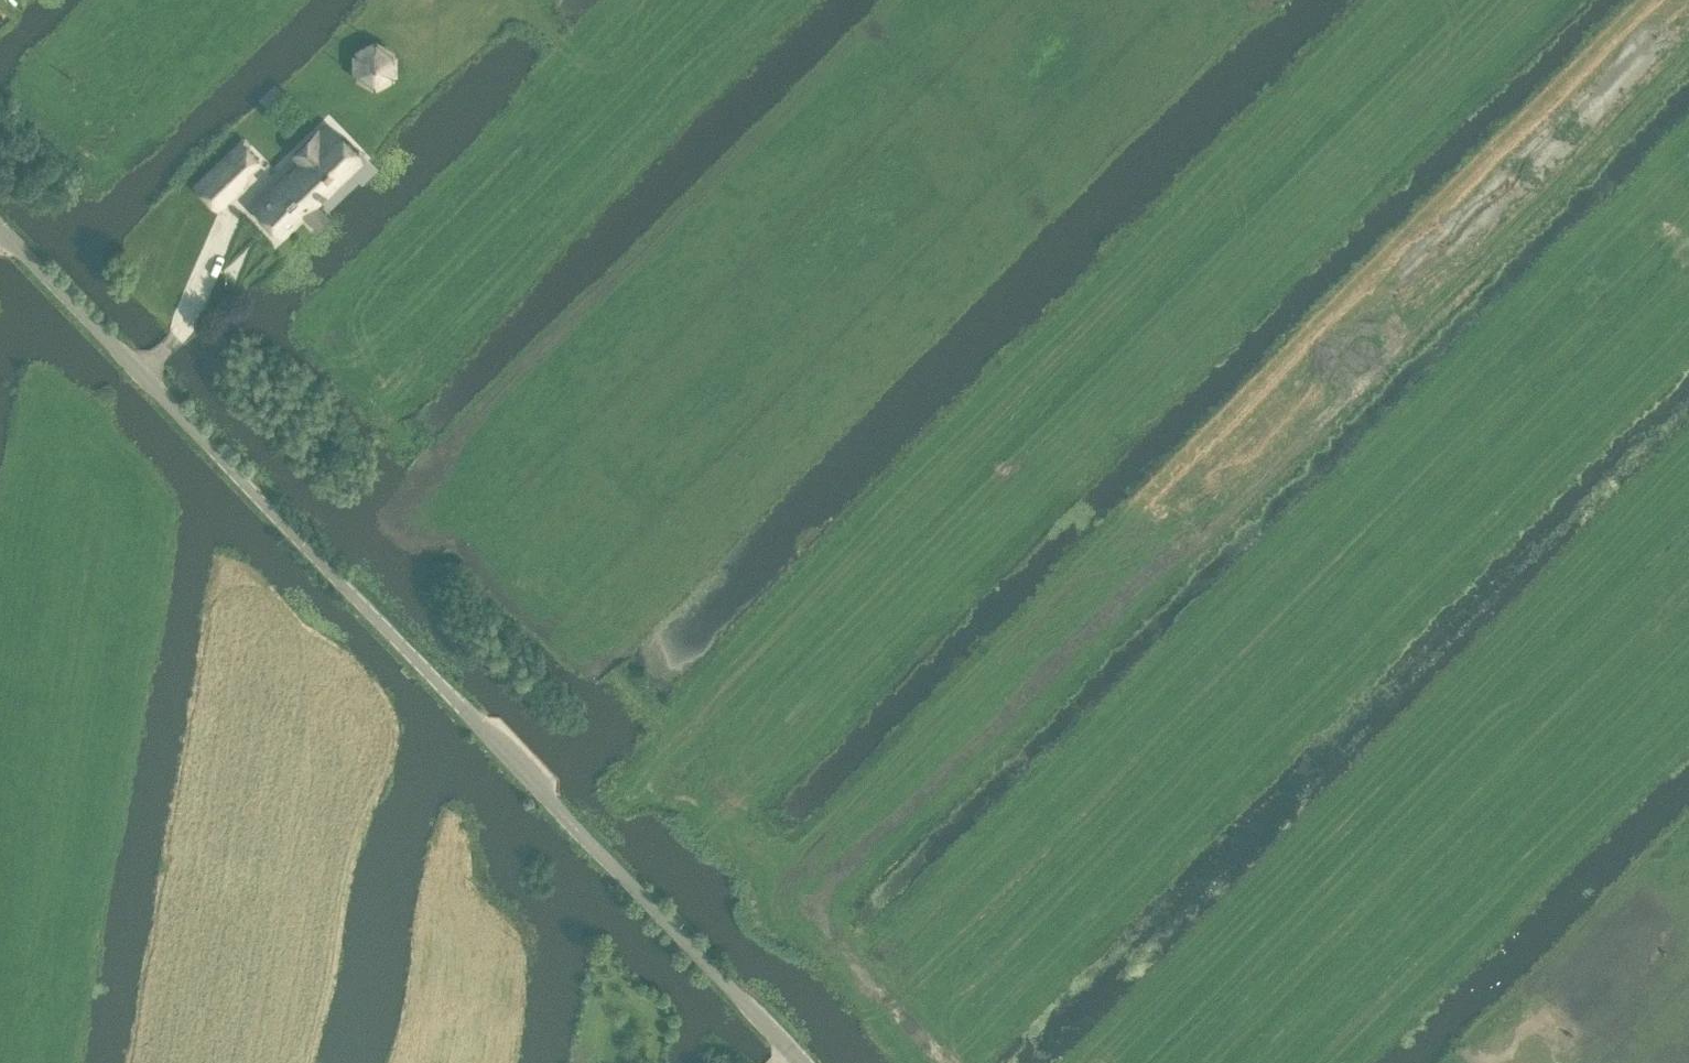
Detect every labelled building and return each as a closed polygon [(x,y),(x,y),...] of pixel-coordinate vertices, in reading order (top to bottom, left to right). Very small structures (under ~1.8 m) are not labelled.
[(307,165),(297,174),(292,171),(286,174),(253,206),(281,235),(304,213),(318,228),(330,216),(316,201),(364,155),(346,137),(342,141),(326,124),(321,128),(318,129),(294,152),(307,165)] [(218,209),(241,186),(247,171),(261,158),(240,137),(192,182),(218,209)]
